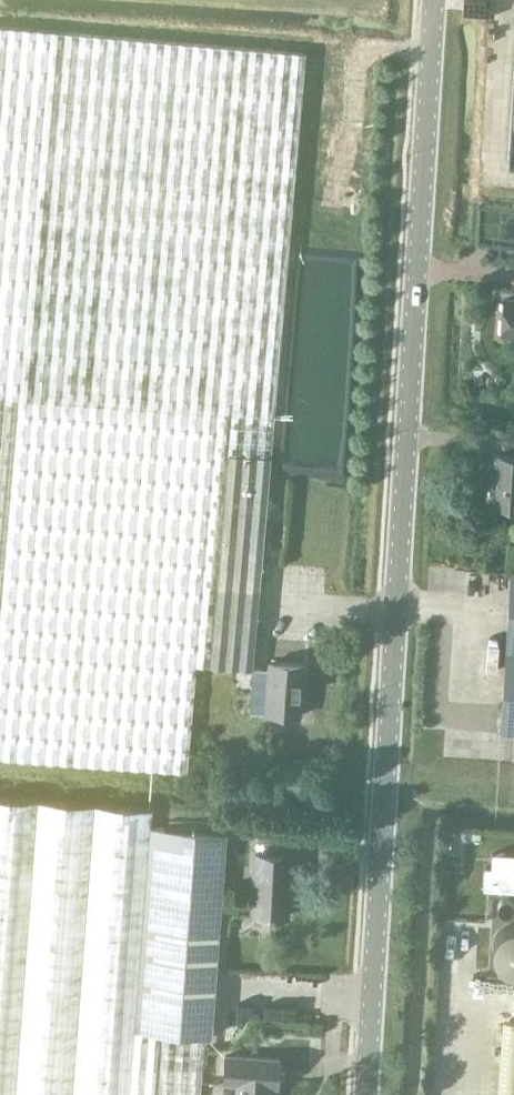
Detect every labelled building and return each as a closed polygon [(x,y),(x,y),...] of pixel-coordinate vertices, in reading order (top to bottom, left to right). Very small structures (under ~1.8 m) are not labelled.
[(191,771),(200,663),(249,668),(318,65),(0,32),(0,755),(191,771)] [(502,335),(513,336),(513,299),(504,299),(502,335)] [(498,454),(496,482),(492,482),(490,503),(513,505),(513,455),(498,454)] [(500,733),(513,734),(513,571),(511,571),(500,733)] [(254,668),(251,712),(267,713),(300,715),(304,664),(270,661),(270,669),(254,668)] [(209,1015),(213,971),(223,834),(149,829),(151,811),(0,799),(0,1094),(204,1094),(209,1015)] [(249,913),(262,914),(287,916),(291,854),(257,852),(253,852),(249,913)] [(513,890),(513,867),(510,867),(511,853),(489,852),(487,866),(481,865),(479,888),(513,890)] [(277,1067),(277,1059),(223,1055),(221,1083),(235,1084),(235,1094),(269,1094),(269,1086),(276,1086),(277,1067)]
